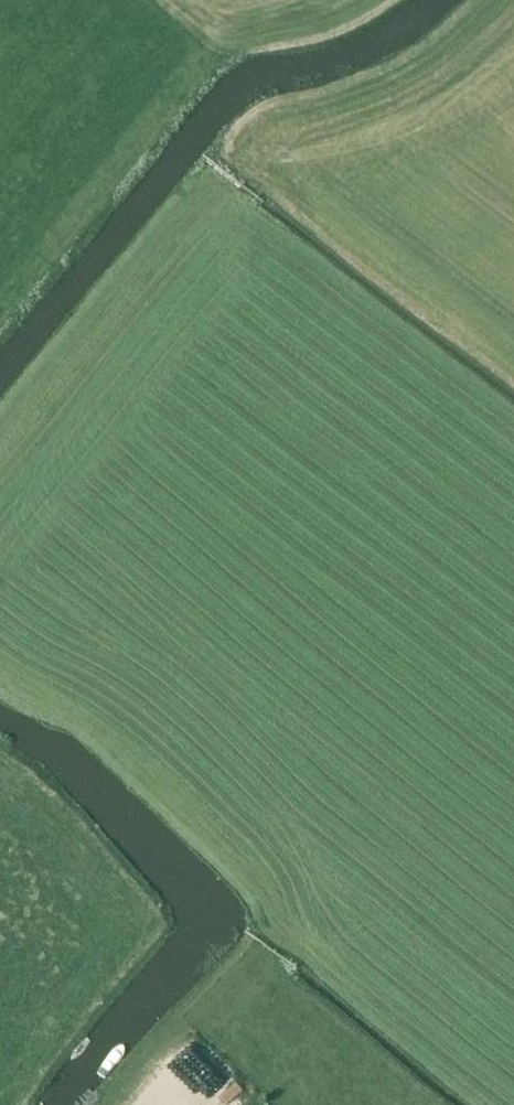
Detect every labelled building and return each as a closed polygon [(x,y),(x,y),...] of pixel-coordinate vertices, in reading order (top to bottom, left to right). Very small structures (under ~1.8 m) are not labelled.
[(204,1095),(221,1084),(214,1073),(197,1084),(204,1095)]
